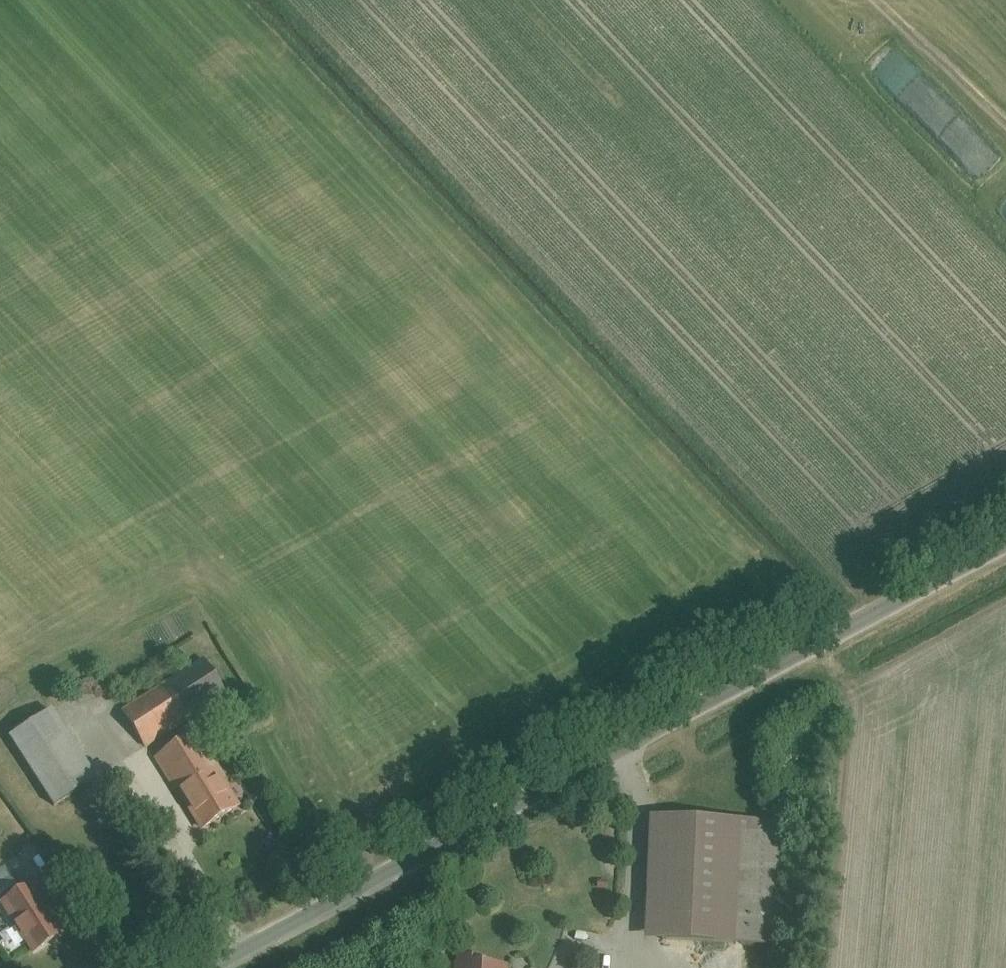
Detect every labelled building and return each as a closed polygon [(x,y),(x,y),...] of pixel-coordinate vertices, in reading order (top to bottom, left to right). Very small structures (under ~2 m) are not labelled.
[(133,676),(117,648),(73,675),(89,702),(133,676)] [(128,715),(145,740),(220,689),(203,664),(128,715)] [(53,700),(11,725),(59,803),(101,778),(53,700)] [(191,727),(155,748),(196,820),(233,799),(191,727)] [(640,822),(634,942),(767,949),(774,829),(640,822)] [(34,880),(6,902),(40,948),(69,927),(34,880)] [(509,958),(458,957),(458,967),(508,967),(509,958)]
